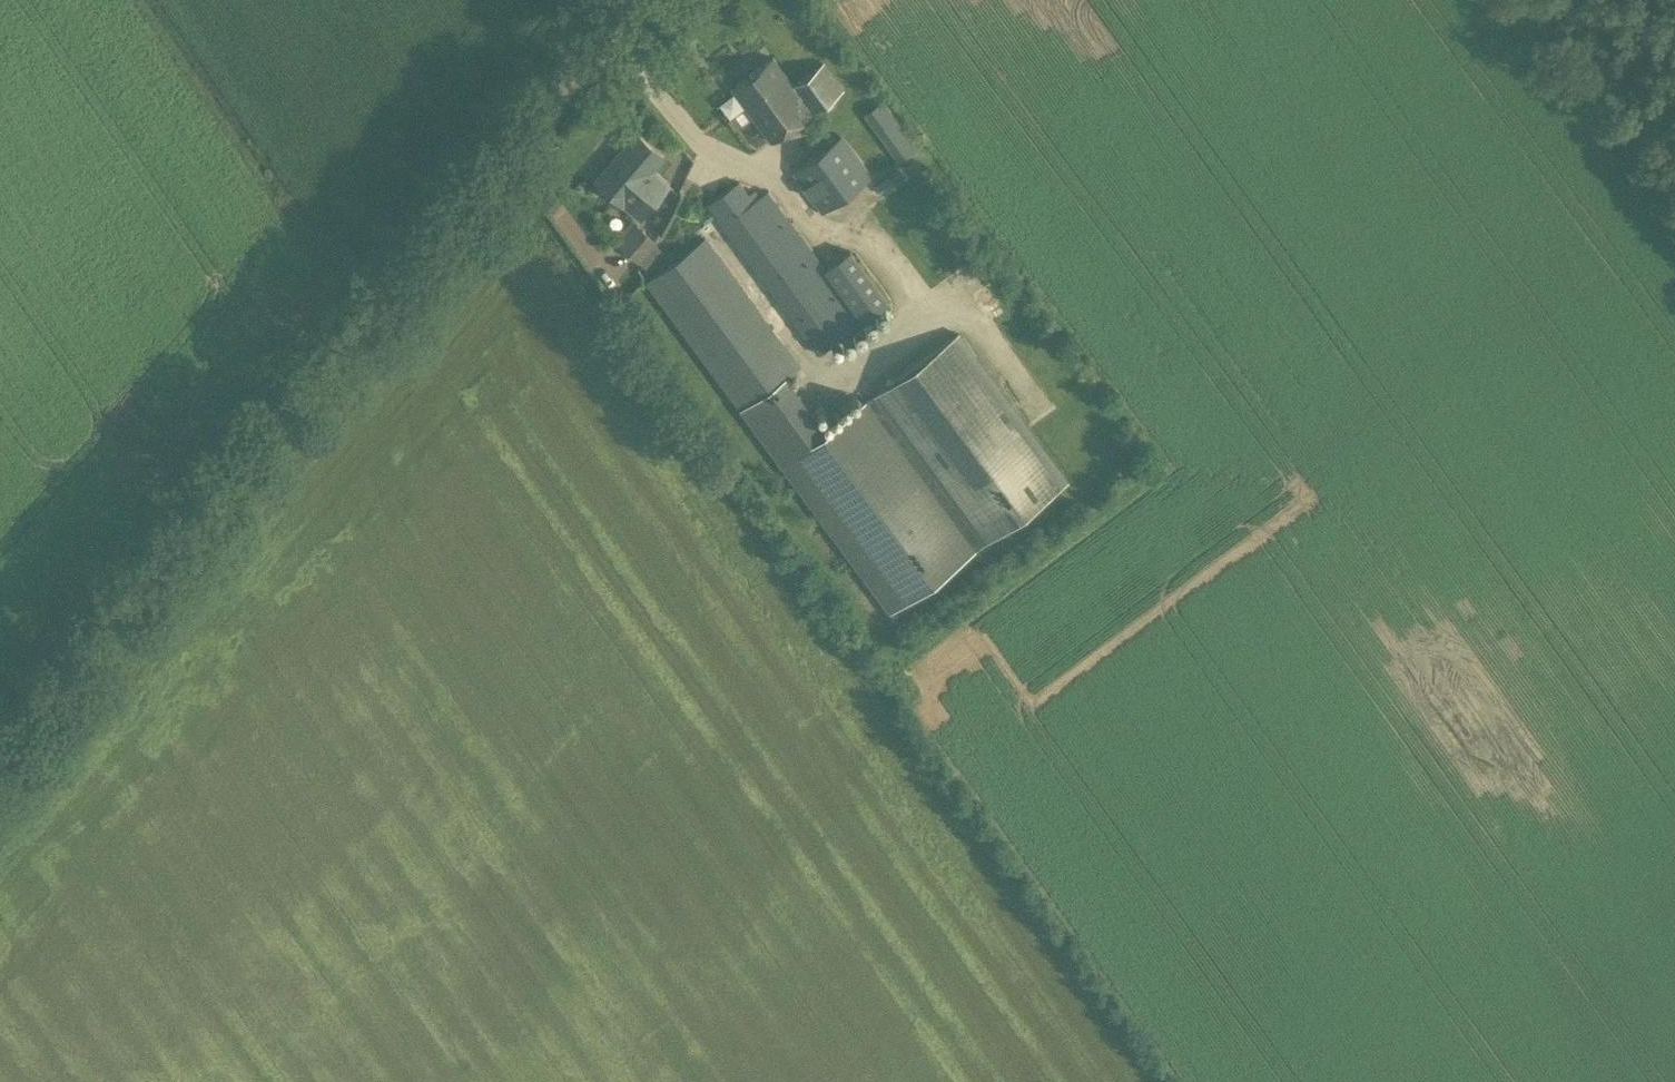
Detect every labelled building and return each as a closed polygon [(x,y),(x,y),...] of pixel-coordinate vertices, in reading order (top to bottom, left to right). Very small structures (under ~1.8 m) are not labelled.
[(769,143),(811,112),(842,92),(823,64),(792,85),(773,59),(730,89),(744,108),(727,121),(735,133),(753,120),(769,143)] [(900,164),(918,149),(882,103),(863,117),(900,164)] [(651,171),(663,157),(635,133),(595,181),(639,219),(668,186),(651,171)] [(822,214),(872,176),(843,136),(791,175),(822,214)] [(861,322),(887,303),(850,250),(825,269),(768,191),(752,199),(739,182),(706,206),(817,357),(861,322)] [(617,246),(638,262),(644,267),(661,248),(655,243),(656,241),(637,224),(617,246)] [(740,412),(801,368),(705,238),(644,283),(740,412)] [(959,332),(874,395),(780,464),(889,611),(1068,480),(959,332)]
